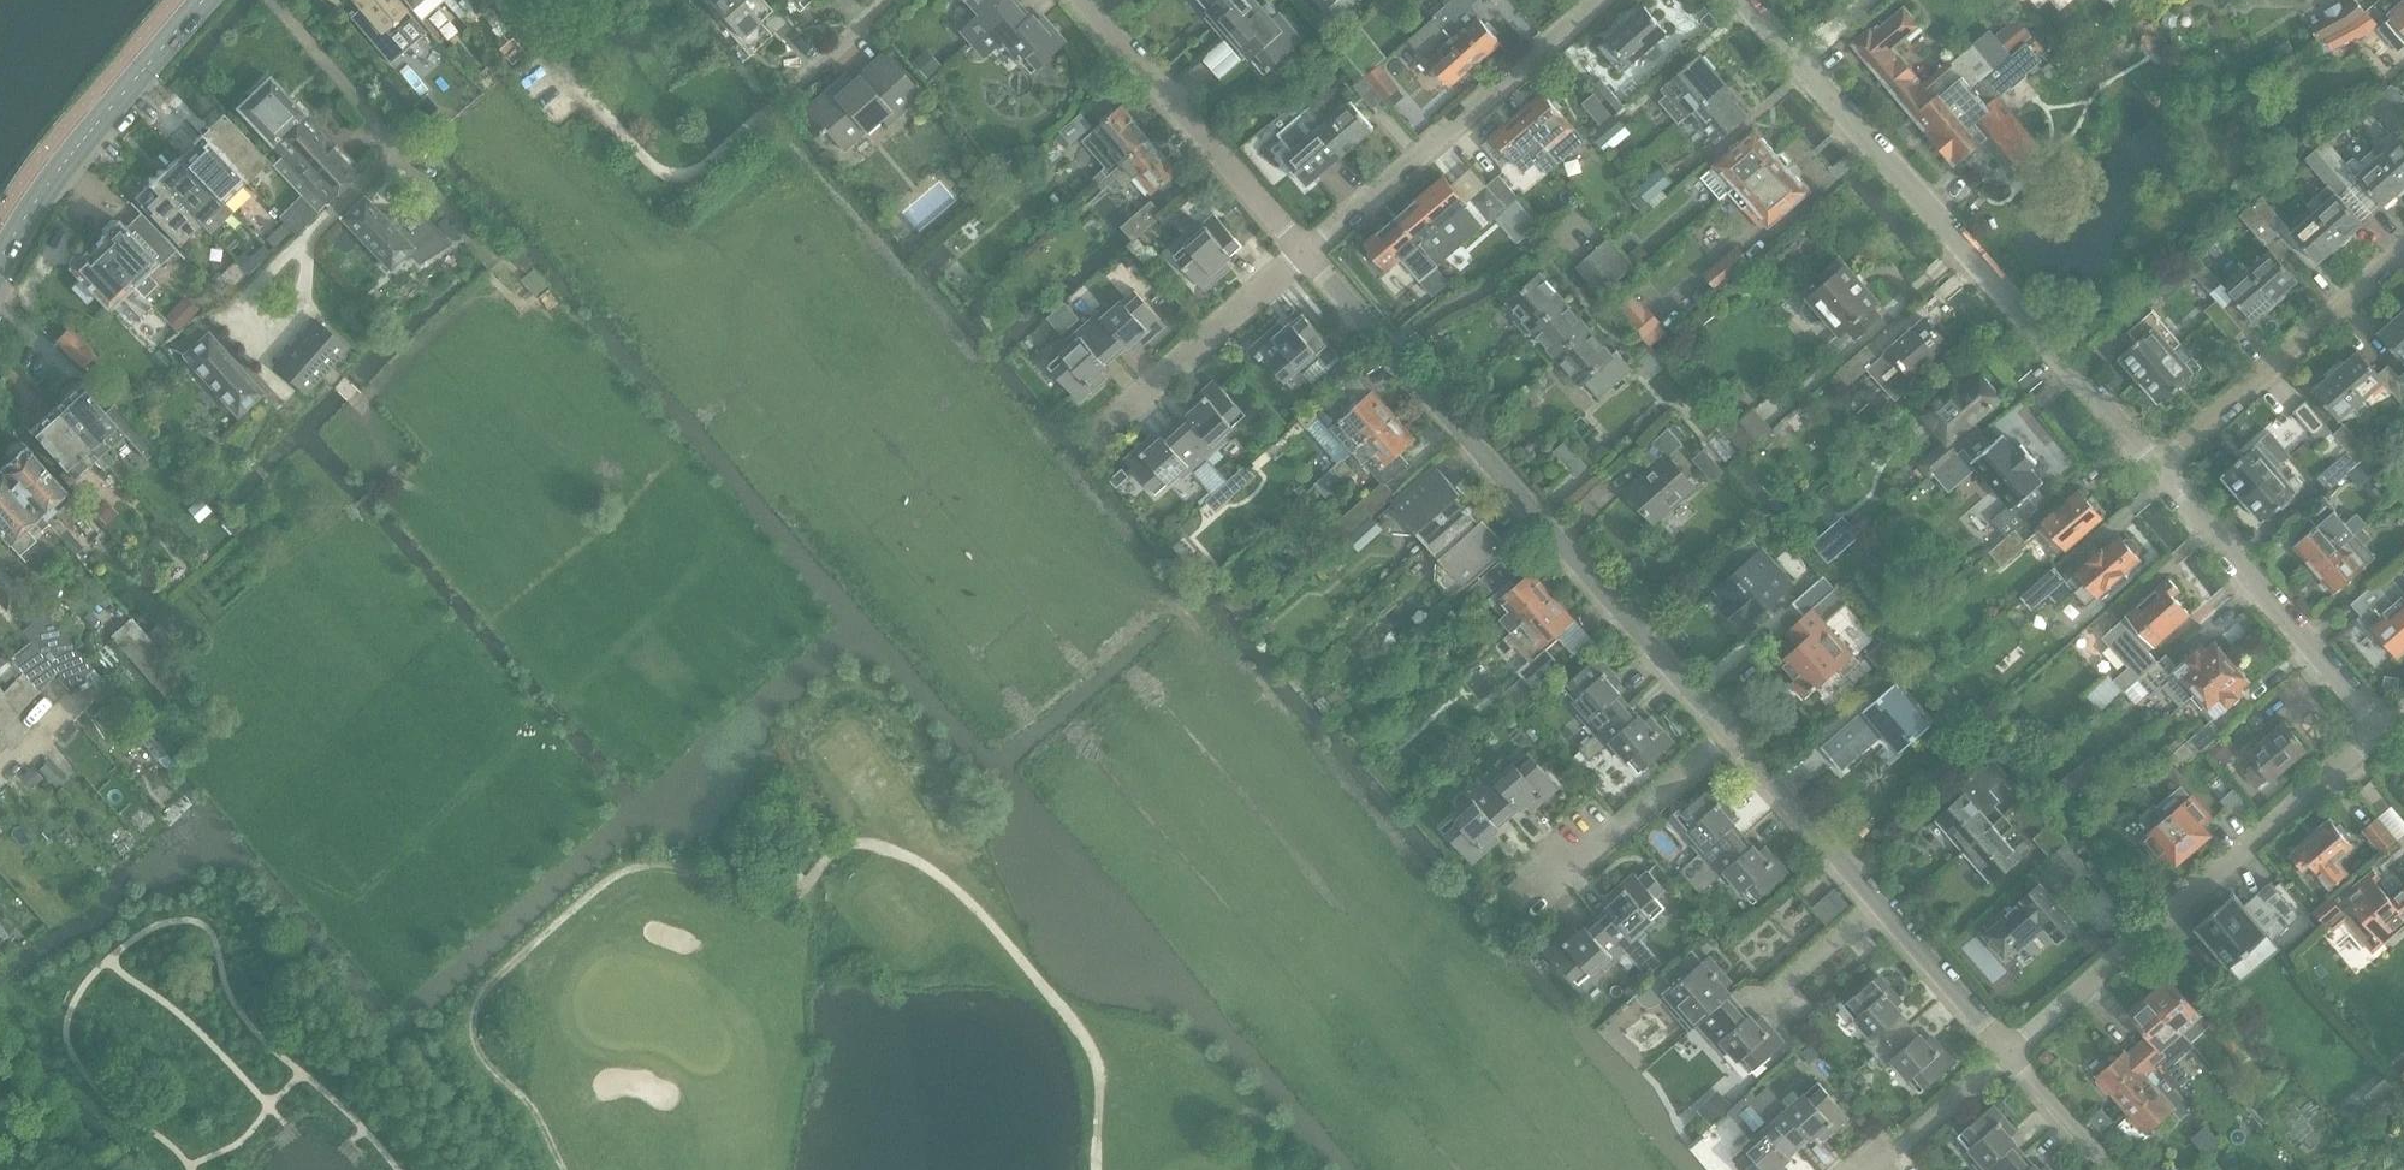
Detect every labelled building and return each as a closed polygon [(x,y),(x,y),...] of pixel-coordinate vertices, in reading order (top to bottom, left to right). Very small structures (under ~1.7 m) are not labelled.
[(389,64),(424,33),(395,0),(352,0),(360,9),(349,19),(389,64)] [(442,1),(441,0),(401,0),(408,7),(419,21),(442,1)] [(456,14),(460,10),(451,0),(444,0),(456,14)] [(772,10),(763,0),(707,0),(722,17),(718,21),(749,56),(772,36),(759,22),(772,10)] [(798,13),(813,0),(787,0),(798,13)] [(977,14),(959,30),(971,44),(1017,4),(1013,0),(965,0),(977,14)] [(1215,18),(1210,23),(1224,39),(1261,7),(1255,0),(1199,0),(1215,18)] [(1323,10),(1335,0),(1315,0),(1323,10)] [(1434,15),(1475,64),(1501,42),(1495,35),(1498,32),(1489,21),(1485,24),(1480,18),(1482,16),(1472,4),(1478,0),(1451,0),(1445,5),(1443,7),(1434,15)] [(2310,26),(2318,41),(2350,24),(2365,12),(2362,9),(2355,0),(2353,0),(2342,9),(2339,3),(2324,11),(2328,17),(2310,26)] [(2378,28),(2398,50),(2403,45),(2403,0),(2390,12),(2389,11),(2388,12),(2391,16),(2378,28)] [(1029,15),(1028,16),(1017,4),(971,44),(983,57),(1001,41),(1029,73),(1064,43),(1043,19),(1037,24),(1029,15)] [(1619,72),(1667,31),(1645,6),(1598,47),(1619,72)] [(1278,13),(1272,19),(1261,7),(1224,39),(1238,55),(1243,50),(1264,74),(1272,68),(1277,73),(1298,55),(1293,49),(1302,41),(1278,13)] [(1904,7),(1855,49),(1912,117),(1953,166),(1981,143),(2006,174),(2015,166),(2037,148),(1995,97),(2010,85),(2011,86),(2026,74),(2025,72),(2040,59),(2027,43),(2025,40),(2009,54),(1994,35),(1990,30),(1974,43),(1950,64),(1951,64),(1924,86),(1893,48),(1919,26),(1904,7)] [(2350,24),(2318,41),(2325,53),(2356,36),(2357,38),(2369,32),(2376,26),(2365,12),(2350,24)] [(1449,86),(1475,64),(1434,15),(1415,31),(1417,32),(1408,40),(1424,57),(1429,53),(1431,56),(1427,60),(1434,68),(1431,71),(1440,82),(1443,79),(1449,86)] [(2015,17),(1994,35),(2009,54),(2025,40),(2031,35),(2015,17)] [(1356,20),(1335,38),(1355,63),(1365,73),(1374,66),(1386,55),(1356,20)] [(2140,51),(2159,54),(2162,37),(2143,34),(2140,51)] [(2288,40),(2273,48),(2280,60),(2294,53),(2288,40)] [(940,66),(926,50),(912,63),(926,78),(940,66)] [(886,126),(921,94),(885,52),(846,86),(840,79),(801,113),(820,134),(824,130),(842,151),(879,119),(886,126)] [(1665,96),(1659,101),(1678,124),(1684,119),(1692,112),(1693,113),(1726,85),(1714,71),(1717,69),(1705,56),(1703,58),(1701,56),(1668,84),(1660,91),(1665,96)] [(1365,77),(1383,100),(1384,101),(1399,88),(1380,64),(1365,77)] [(1372,109),(1383,100),(1365,77),(1364,76),(1353,85),(1372,109)] [(360,174),(269,77),(237,108),(282,156),(272,164),(301,195),(318,213),(360,174)] [(1614,117),(1625,107),(1602,79),(1591,89),(1614,117)] [(1736,102),(1738,100),(1726,85),(1693,113),(1717,142),(1747,116),(1736,102)] [(2391,85),(2381,93),(2394,108),(2403,100),(2391,85)] [(1602,127),(1614,117),(1591,89),(1590,89),(1595,94),(1583,104),(1600,125),(1602,127)] [(1553,97),(1550,100),(1544,93),(1518,115),(1550,151),(1560,162),(1585,141),(1559,111),(1562,108),(1553,97)] [(2402,138),(2403,137),(2403,122),(2380,94),(2369,103),(2392,131),(2372,149),(2373,150),(2403,186),(2403,140),(2402,138)] [(413,106),(419,113),(432,103),(426,95),(413,106)] [(1299,100),(1270,124),(1291,150),(1281,158),(1306,186),(1344,153),(1322,127),(1307,109),(1299,100)] [(1315,102),(1307,109),(1316,120),(1322,127),(1344,153),(1374,128),(1351,101),(1330,120),(1324,113),(1315,102)] [(1105,125),(1085,142),(1108,168),(1104,171),(1109,177),(1150,140),(1123,109),(1117,114),(1114,111),(1102,122),(1105,125)] [(267,162),(223,114),(200,135),(245,183),(267,162)] [(1071,145),(1091,126),(1081,114),(1060,132),(1071,145)] [(1493,138),(1484,146),(1502,167),(1504,169),(1515,160),(1526,172),(1538,161),(1548,172),(1558,164),(1560,162),(1550,151),(1518,115),(1493,137),(1493,138)] [(1602,127),(1590,137),(1604,153),(1628,133),(1623,128),(1614,117),(1602,127)] [(162,125),(154,118),(148,123),(156,131),(162,125)] [(1902,125),(1894,131),(1903,141),(1910,134),(1902,125)] [(1728,194),(1775,153),(1756,131),(1702,178),(1721,200),(1728,194)] [(1060,132),(1055,137),(1066,149),(1071,145),(1060,132)] [(245,183),(200,135),(178,156),(223,203),(245,183)] [(1171,177),(1177,171),(1150,140),(1099,185),(1104,191),(1118,179),(1125,187),(1139,176),(1153,192),(1159,187),(1162,190),(1174,180),(1171,177)] [(2346,164),(2327,141),(2316,150),(2347,186),(2357,177),(2381,206),(2403,187),(2403,186),(2373,150),(2360,162),(2358,159),(2352,159),(2346,164)] [(2337,194),(2347,186),(2316,150),(2305,159),(2327,186),(2306,204),(2314,214),(2339,243),(2362,224),(2337,194)] [(1783,155),(1777,155),(1775,153),(1728,194),(1742,210),(1750,204),(1769,226),(1809,191),(1789,169),(1790,164),(1783,155)] [(231,212),(223,203),(178,156),(155,178),(199,225),(201,224),(209,233),(231,212)] [(1670,182),(1662,172),(1660,169),(1636,190),(1653,208),(1667,196),(1661,189),(1670,182)] [(1499,176),(1487,186),(1489,188),(1507,208),(1518,199),(1499,176)] [(199,225),(155,178),(134,198),(179,245),(199,225)] [(1444,178),(1398,217),(1439,264),(1482,228),(1483,227),(1482,226),(1487,221),(1489,223),(1492,220),(1497,217),(1507,208),(1489,188),(1487,186),(1466,204),(1451,186),(1444,178)] [(971,187),(960,197),(970,209),(981,199),(971,187)] [(1647,202),(1638,193),(1630,201),(1644,215),(1653,208),(1648,202),(1647,202)] [(294,235),(317,215),(318,213),(301,195),(278,216),(282,221),(291,231),(294,235)] [(364,197),(341,219),(390,270),(412,249),(421,259),(445,236),(423,213),(378,211),(364,197)] [(2250,207),(2276,237),(2286,228),(2261,198),(2250,207)] [(1133,241),(1163,215),(1151,201),(1121,227),(1133,241)] [(184,257),(131,202),(130,203),(140,213),(125,227),(118,221),(111,220),(102,229),(102,236),(105,240),(95,249),(144,298),(157,284),(144,273),(156,261),(160,265),(176,250),(183,258),(184,257)] [(2250,207),(2239,216),(2264,246),(2276,237),(2250,207)] [(1221,265),(1243,246),(1214,214),(1202,224),(1205,228),(1174,256),(1204,290),(1226,271),(1221,265)] [(2316,263),(2339,243),(2314,214),(2291,233),(2316,263)] [(1398,217),(1365,245),(1371,251),(1367,254),(1378,266),(1381,263),(1386,269),(1400,257),(1419,280),(1439,264),(1398,217)] [(1138,238),(1130,246),(1137,253),(1145,246),(1138,238)] [(1624,277),(1635,268),(1611,239),(1600,248),(1624,277)] [(1640,244),(1628,255),(1637,266),(1650,255),(1640,244)] [(254,271),(271,254),(263,245),(245,263),(254,271)] [(1612,287),(1624,277),(1600,248),(1587,259),(1612,287)] [(70,260),(69,267),(81,279),(72,288),(86,304),(96,295),(107,307),(118,296),(131,309),(139,318),(151,306),(144,298),(95,249),(89,255),(86,252),(78,252),(70,260)] [(1718,288),(1748,262),(1738,250),(1708,276),(1718,288)] [(2270,253),(2248,272),(2273,300),(2277,304),(2286,296),(2283,292),(2296,281),(2284,268),(2271,252),(2270,253)] [(2210,294),(2221,285),(2196,255),(2184,264),(2195,276),(2198,279),(2210,294)] [(1601,297),(1612,287),(1587,259),(1576,268),(1601,297)] [(1871,309),(1877,304),(1839,259),(1819,276),(1826,284),(1805,301),(1806,303),(1802,313),(1811,323),(1821,321),(1822,322),(1825,319),(1838,334),(1827,344),(1834,351),(1851,336),(1854,340),(1879,319),(1871,309)] [(232,291),(248,275),(235,262),(221,275),(218,272),(211,279),(222,290),(227,285),(232,291)] [(2184,264),(2154,291),(2164,302),(2195,276),(2184,264)] [(1438,267),(1421,281),(1433,295),(1450,281),(1438,267)] [(547,285),(532,269),(519,280),(533,297),(547,285)] [(2277,304),(2273,300),(2248,272),(2226,291),(2250,320),(2265,307),(2269,311),(2277,304)] [(1526,337),(1533,331),(1566,302),(1542,274),(1509,303),(1508,302),(1503,306),(1514,320),(1512,321),(1526,337)] [(1149,339),(1166,324),(1135,290),(1103,318),(1098,312),(1087,322),(1116,355),(1126,346),(1127,348),(1144,333),(1149,339)] [(992,307),(984,296),(970,305),(978,316),(992,307)] [(1633,297),(1617,310),(1629,325),(1626,327),(1638,342),(1659,324),(1647,309),(1645,312),(1633,297)] [(1717,313),(1707,301),(1690,316),(1700,327),(1717,313)] [(2231,341),(2243,331),(2217,301),(2205,311),(2231,341)] [(1556,357),(1589,328),(1566,302),(1533,331),(1556,357)] [(1047,321),(1062,336),(1079,320),(1065,304),(1047,321)] [(2181,345),(2160,321),(2152,311),(2121,337),(2130,347),(2119,357),(2139,381),(2181,345)] [(1276,327),(1252,348),(1261,358),(1263,357),(1270,364),(1284,381),(1303,364),(1316,353),(1319,357),(1327,366),(1339,355),(1331,346),(1303,314),(1281,333),(1276,327)] [(2402,314),(2379,334),(2403,363),(2403,317),(2402,314)] [(314,317),(272,365),(306,395),(322,378),(333,365),(348,348),(314,317)] [(1838,374),(1831,380),(1840,390),(1848,384),(1848,385),(1866,369),(1894,402),(1918,381),(1912,374),(1932,355),(1935,358),(1945,349),(1943,346),(1947,343),(1925,319),(1914,329),(1911,326),(1899,337),(1901,339),(1889,350),(1877,337),(1837,372),(1838,374)] [(1106,364),(1116,355),(1087,322),(1075,332),(1080,338),(1049,366),(1079,401),(1096,386),(1090,380),(1107,366),(1106,364)] [(1616,351),(1612,355),(1589,328),(1556,357),(1581,386),(1585,382),(1599,399),(1600,400),(1634,371),(1633,370),(1632,370),(1627,364),(1617,353),(1617,352),(1616,351)] [(96,356),(71,329),(56,343),(81,370),(96,356)] [(261,394),(209,334),(193,348),(185,356),(238,416),(261,394)] [(2201,368),(2192,358),(2181,345),(2139,381),(2160,404),(2201,368)] [(1650,373),(1661,363),(1649,350),(1639,360),(1650,373)] [(2399,378),(2398,378),(2387,366),(2377,374),(2359,352),(2336,372),(2361,401),(2383,382),(2403,406),(2403,384),(2399,378)] [(1353,370),(1347,364),(1342,358),(1330,369),(1341,381),(1353,370)] [(1936,402),(1919,416),(1931,430),(1932,430),(1945,444),(1923,463),(1931,473),(1933,475),(1944,465),(1958,453),(1981,433),(1972,423),(1999,400),(1994,394),(1996,392),(1985,379),(1983,382),(1971,369),(1934,401),(1936,402)] [(2368,409),(2361,401),(2336,372),(2313,391),(2338,421),(2352,409),(2357,415),(2359,417),(2368,409)] [(1354,451),(1394,417),(1373,393),(1369,396),(1350,374),(1298,420),(1337,464),(1353,450),(1354,451)] [(1214,443),(1246,415),(1215,381),(1199,395),(1204,401),(1187,416),(1189,417),(1179,426),(1208,459),(1219,449),(1214,443)] [(136,427),(118,407),(114,403),(104,412),(79,383),(71,382),(61,390),(61,398),(62,400),(55,407),(108,466),(123,483),(130,475),(115,458),(111,462),(108,458),(109,457),(103,451),(108,447),(110,450),(126,436),(136,427)] [(1794,434),(1817,413),(1807,401),(1784,421),(1783,419),(1772,429),(1778,436),(1788,427),(1794,434)] [(2320,443),(2331,433),(2305,402),(2293,411),(2320,443)] [(1268,406),(1260,413),(1277,433),(1285,426),(1268,406)] [(108,466),(55,407),(47,414),(47,413),(39,412),(30,421),(29,428),(74,481),(91,466),(89,464),(93,460),(99,466),(100,466),(104,469),(108,466)] [(1744,453),(1770,431),(1751,409),(1726,431),(1744,453)] [(1651,410),(1645,417),(1651,423),(1657,417),(1651,410)] [(1384,484),(1339,524),(1350,536),(1360,527),(1371,517),(1395,495),(1386,484),(1409,464),(1400,453),(1414,440),(1394,417),(1354,451),(1384,484)] [(1695,486),(1669,457),(1682,445),(1677,438),(1683,433),(1674,423),(1641,453),(1655,469),(1628,493),(1655,522),(1695,486)] [(1142,446),(1125,460),(1156,495),(1188,466),(1212,495),(1227,481),(1208,459),(1179,426),(1165,438),(1163,437),(1147,451),(1142,446)] [(2343,426),(2333,435),(2348,451),(2353,457),(2359,464),(2364,460),(2363,459),(2368,454),(2343,426)] [(2270,432),(2221,474),(2221,475),(2230,485),(2228,487),(2238,498),(2240,496),(2242,498),(2276,469),(2290,456),(2270,432)] [(1963,450),(1933,475),(1949,493),(1976,470),(1977,469),(2012,509),(2024,523),(2039,510),(2027,497),(2042,484),(2030,469),(2041,460),(2025,441),(2014,451),(2001,436),(1972,461),(1963,450)] [(22,443),(13,442),(6,449),(5,458),(8,462),(0,468),(0,470),(50,526),(75,554),(82,548),(67,530),(58,521),(52,521),(50,518),(56,512),(59,515),(74,501),(22,443)] [(1712,480),(1723,470),(1705,448),(1693,458),(1712,480)] [(2329,490),(2359,464),(2348,451),(2347,452),(2316,479),(2327,490),(2328,489),(2329,490)] [(1343,481),(1353,472),(1343,460),(1315,485),(1326,497),(1344,482),(1343,481)] [(2339,501),(2373,470),(2364,460),(2359,464),(2329,490),(2339,501)] [(1238,490),(1255,475),(1246,465),(1239,471),(1229,480),(1205,501),(1212,509),(1236,489),(1238,490)] [(1456,488),(1447,478),(1436,466),(1379,517),(1394,533),(1411,534),(1416,530),(1429,545),(1475,504),(1474,502),(1470,504),(1473,501),(1457,487),(1456,488)] [(1116,487),(1129,476),(1122,468),(1109,479),(1116,487)] [(2295,476),(2288,483),(2276,469),(2242,498),(2243,499),(2240,501),(2250,513),(2252,511),(2261,521),(2287,500),(2289,502),(2294,498),(2292,495),(2303,486),(2295,476)] [(0,470),(0,533),(20,555),(36,540),(26,529),(34,522),(44,532),(50,526),(0,470)] [(2092,499),(2088,503),(2080,492),(2043,523),(2043,524),(2036,531),(2044,540),(2043,540),(2056,555),(2064,548),(2065,549),(2102,518),(2100,516),(2104,512),(2092,499)] [(1487,523),(1488,522),(1475,504),(1429,545),(1442,560),(1437,564),(1436,581),(1451,597),(1508,547),(1487,523)] [(2357,513),(2345,523),(2334,510),(2293,546),(2296,549),(2296,551),(2301,557),(2303,558),(2314,570),(2363,528),(2367,525),(2357,513)] [(1350,536),(1347,538),(1354,546),(1367,535),(1378,525),(1371,517),(1360,527),(1350,536)] [(1843,517),(1812,544),(1828,563),(1860,537),(1843,517)] [(2363,544),(2371,537),(2363,528),(2314,570),(2323,582),(2324,584),(2329,590),(2331,591),(2334,594),(2364,569),(2364,568),(2375,558),(2363,544)] [(2002,567),(2027,546),(2015,531),(1990,552),(2002,567)] [(2127,540),(2124,542),(2119,537),(2103,550),(2102,549),(2102,550),(2088,562),(2089,563),(2077,573),(2078,574),(2070,580),(2069,579),(2065,582),(2054,569),(2020,598),(2031,611),(2048,595),(2057,605),(2077,588),(2078,589),(2074,593),(2085,606),(2105,589),(2109,595),(2128,579),(2124,574),(2139,560),(2134,555),(2137,552),(2137,546),(2132,540),(2127,540)] [(1747,622),(1784,590),(1764,566),(1770,561),(1749,538),(1720,564),(1731,577),(1718,589),(1727,600),(1722,605),(1739,625),(1745,620),(1747,622)] [(1468,613),(1513,574),(1501,560),(1457,599),(1468,613)] [(1496,646),(1551,597),(1530,574),(1517,586),(1510,578),(1487,600),(1500,614),(1506,608),(1510,611),(1502,619),(1507,625),(1491,640),(1496,646)] [(111,600),(101,587),(93,577),(84,584),(102,607),(111,600)] [(1803,617),(1832,591),(1822,579),(1793,605),(1803,617)] [(2098,714),(2123,692),(2157,663),(2148,653),(2189,615),(2172,597),(2179,591),(2168,579),(2105,637),(2131,666),(2114,682),(2107,674),(2082,696),(2098,714)] [(2391,579),(2380,589),(2375,584),(2374,584),(2403,619),(2403,595),(2391,579)] [(2403,652),(2403,619),(2374,584),(2351,604),(2362,617),(2359,619),(2369,631),(2372,629),(2397,658),(2403,652)] [(1847,600),(1836,588),(1832,591),(1805,615),(1815,627),(1810,632),(1800,643),(1779,661),(1794,678),(1789,682),(1803,698),(1816,686),(1815,685),(1835,667),(1843,675),(1858,662),(1823,621),(1847,600)] [(1537,692),(1562,669),(1546,651),(1561,637),(1558,634),(1572,621),(1551,597),(1496,646),(1505,656),(1516,645),(1529,659),(1518,670),(1537,692)] [(93,670),(43,613),(22,632),(31,642),(57,673),(71,688),(85,677),(93,670)] [(188,680),(131,618),(111,637),(168,698),(188,680)] [(57,673),(31,642),(10,659),(23,673),(22,674),(38,693),(57,673)] [(2176,674),(2163,686),(2181,706),(2191,697),(2231,662),(2228,658),(2229,655),(2221,647),(2217,647),(2213,643),(2205,650),(2202,646),(2174,670),(2177,673),(2176,674)] [(2157,663),(2137,680),(2151,696),(2163,686),(2176,674),(2173,670),(2177,666),(2166,654),(2157,663)] [(1605,678),(1611,673),(1596,656),(1561,687),(1590,719),(1585,724),(1595,735),(1627,706),(1619,696),(1620,695),(1605,678)] [(1456,667),(1463,675),(1470,669),(1463,662),(1456,667)] [(2239,666),(2234,666),(2231,662),(2191,697),(2211,720),(2215,717),(2216,718),(2242,695),(2239,691),(2248,682),(2244,678),(2245,674),(2239,666)] [(1857,715),(1820,746),(1841,771),(1842,770),(1840,768),(1882,732),(1883,733),(1884,734),(1899,751),(1930,725),(1894,683),(1902,677),(1893,666),(1862,693),(1862,694),(1871,703),(1863,710),(1866,713),(1860,718),(1857,715)] [(113,691),(93,670),(85,677),(105,699),(113,691)] [(17,714),(38,693),(22,674),(3,693),(0,696),(17,714)] [(2385,676),(2383,686),(2386,691),(2392,692),(2397,688),(2398,679),(2385,676)] [(1327,698),(1335,707),(1347,696),(1339,687),(1327,698)] [(0,696),(3,693),(0,690),(0,732),(17,714),(0,696)] [(1315,703),(1324,713),(1331,707),(1322,696),(1315,703)] [(1344,699),(1335,707),(1343,716),(1352,708),(1344,699)] [(1638,715),(1637,716),(1627,706),(1595,735),(1578,749),(1580,751),(1585,757),(1588,760),(1609,741),(1638,774),(1673,743),(1659,726),(1653,731),(1638,715)] [(2198,754),(2203,749),(2219,736),(2222,733),(2211,720),(2186,741),(2198,754)] [(2301,752),(2305,749),(2285,725),(2276,733),(2274,730),(2262,740),(2264,743),(2249,754),(2258,765),(2246,775),(2257,788),(2269,778),(2269,779),(2275,774),(2288,763),(2291,760),(2294,764),(2305,755),(2301,752)] [(2218,766),(2234,753),(2219,736),(2203,749),(2218,766)] [(2187,742),(2170,757),(2180,769),(2198,754),(2187,742)] [(1540,801),(1557,786),(1526,751),(1494,779),(1489,773),(1477,784),(1507,817),(1517,809),(1519,810),(1535,795),(1540,801)] [(1580,751),(1571,759),(1576,765),(1585,757),(1580,751)] [(1990,790),(2007,775),(1989,756),(1957,784),(1965,794),(1935,820),(1963,852),(2003,816),(1993,805),(1999,800),(1990,790)] [(2288,763),(2275,774),(2284,785),(2297,774),(2288,763)] [(33,766),(22,775),(32,787),(43,777),(33,766)] [(2085,785),(2074,772),(2057,786),(2068,800),(2085,785)] [(1497,827),(1507,817),(1477,784),(1466,793),(1471,799),(1438,828),(1469,863),(1486,848),(1482,842),(1498,828),(1497,827)] [(1719,806),(1724,802),(1710,787),(1675,817),(1703,850),(1678,872),(1688,884),(1741,837),(1731,826),(1733,823),(1719,806)] [(2182,787),(2158,809),(2163,814),(2193,848),(2208,834),(2202,827),(2211,819),(2190,797),(2182,787)] [(2230,813),(2245,800),(2234,788),(2219,801),(2230,813)] [(2163,814),(2161,815),(2154,806),(2139,820),(2150,833),(2142,840),(2161,862),(2169,855),(2176,863),(2193,848),(2163,814)] [(2398,815),(2391,808),(2379,818),(2398,839),(2403,834),(2403,814),(2401,811),(2398,815)] [(2001,835),(2012,826),(2003,816),(1963,852),(1991,883),(2030,849),(2022,841),(2013,849),(2001,835)] [(2382,854),(2398,839),(2379,818),(2363,832),(2382,854)] [(2048,858),(2067,842),(2051,823),(2032,840),(2048,858)] [(2340,824),(2336,828),(2331,823),(2329,824),(2323,825),(2318,829),(2317,834),(2297,851),(2298,851),(2291,858),(2301,870),(2309,864),(2330,889),(2346,875),(2335,862),(2352,848),(2347,841),(2351,838),(2340,824)] [(808,846),(794,831),(780,845),(793,860),(808,846)] [(1752,844),(1749,847),(1741,837),(1688,884),(1697,895),(1723,872),(1752,904),(1787,873),(1773,856),(1767,861),(1752,844)] [(2068,880),(2086,865),(2067,843),(2049,859),(2053,863),(2034,880),(2039,885),(2021,901),(2023,902),(2011,913),(2004,906),(1983,926),(1989,932),(1984,936),(1999,952),(2004,957),(2015,947),(2017,949),(2022,944),(2020,942),(2032,932),(2030,930),(2040,921),(2056,940),(2075,924),(2048,894),(2066,878),(2068,880)] [(2140,888),(2153,877),(2144,866),(2131,878),(2140,888)] [(1648,871),(1637,880),(1653,898),(1664,889),(1648,871)] [(2390,901),(2375,883),(2380,879),(2373,871),(2352,888),(2348,884),(2349,883),(2348,883),(2306,919),(2314,928),(2313,928),(2325,927),(2328,931),(2334,931),(2345,922),(2370,951),(2403,921),(2403,889),(2390,901)] [(1605,911),(1595,920),(1633,963),(1636,965),(1644,975),(1655,966),(1659,962),(1641,940),(1634,933),(1641,927),(1662,908),(1653,898),(1637,880),(1632,874),(1616,889),(1621,895),(1604,910),(1605,911)] [(2268,934),(2273,939),(2300,917),(2270,882),(2243,905),(2234,893),(2193,928),(2228,968),(2268,934)] [(1828,926),(1850,906),(1834,888),(1812,908),(1828,926)] [(1562,936),(1545,951),(1575,985),(1598,965),(1603,970),(1611,963),(1624,976),(1630,970),(1636,965),(1633,963),(1595,920),(1585,929),(1584,928),(1567,942),(1562,936)] [(1700,961),(1691,951),(1689,950),(1635,997),(1642,1005),(1649,1007),(1656,1006),(1662,1001),(1671,1011),(1676,1007),(1692,1025),(1728,994),(1714,978),(1720,973),(1706,956),(1700,961)] [(1636,965),(1630,970),(1630,981),(1638,990),(1649,980),(1644,975),(1636,965)] [(1885,995),(1890,991),(1876,975),(1842,1005),(1871,1038),(1864,1043),(1873,1053),(1906,1024),(1898,1014),(1900,1012),(1885,995)] [(2252,1052),(2217,1011),(2206,1021),(2203,1018),(2204,1018),(2170,980),(2165,984),(2163,981),(2152,991),(2154,993),(2150,997),(2181,1032),(2190,1042),(2209,1025),(2241,1062),(2252,1052)] [(1726,995),(1728,994),(1692,1025),(1694,1027),(1696,1025),(1714,1045),(1720,1040),(1748,1073),(1782,1043),(1767,1026),(1761,1032),(1747,1015),(1745,1016),(1726,995)] [(2193,1046),(2190,1042),(2181,1032),(2150,997),(2145,1001),(2143,999),(2132,1008),(2134,1011),(2130,1015),(2148,1036),(2138,1045),(2165,1076),(2176,1089),(2187,1080),(2173,1064),(2193,1046)] [(1919,1033),(1917,1035),(1906,1024),(1873,1053),(1874,1054),(1868,1060),(1873,1066),(1879,1060),(1883,1065),(1889,1059),(1918,1092),(1953,1062),(1938,1044),(1933,1049),(1919,1033)] [(1812,1044),(1801,1053),(1809,1063),(1820,1054),(1812,1044)] [(2154,1087),(2165,1076),(2138,1045),(2126,1055),(2125,1053),(2098,1076),(2101,1079),(2098,1082),(2107,1092),(2110,1090),(2124,1106),(2150,1082),(2154,1087)] [(2047,1048),(2038,1056),(2046,1064),(2054,1057),(2047,1048)] [(1857,1088),(1857,1089),(1866,1081),(1858,1071),(1849,1079),(1857,1088)] [(2176,1089),(2165,1076),(2154,1087),(2150,1082),(2124,1106),(2134,1118),(2132,1120),(2141,1132),(2144,1129),(2146,1132),(2173,1109),(2181,1118),(2193,1108),(2176,1089)] [(1768,1087),(1755,1099),(1767,1113),(1797,1147),(1806,1138),(1807,1139),(1824,1125),(1829,1131),(1846,1116),(1816,1081),(1783,1109),(1778,1103),(1780,1102),(1768,1087)] [(1718,1091),(1698,1111),(1711,1124),(1731,1104),(1718,1091)] [(1727,1111),(1753,1140),(1733,1158),(1744,1169),(1773,1169),(1787,1158),(1786,1156),(1797,1147),(1767,1113),(1755,1099),(1749,1092),(1727,1111)] [(2007,1124),(1992,1108),(1958,1138),(1986,1169),(2008,1169),(2023,1158),(2014,1147),(2015,1145),(2001,1129),(2007,1124)] [(2096,1113),(2089,1119),(2096,1126),(2100,1132),(2112,1121),(2101,1109),(2096,1113)] [(2033,1165),(2031,1167),(2023,1158),(2008,1169),(2037,1169),(2033,1165)]
